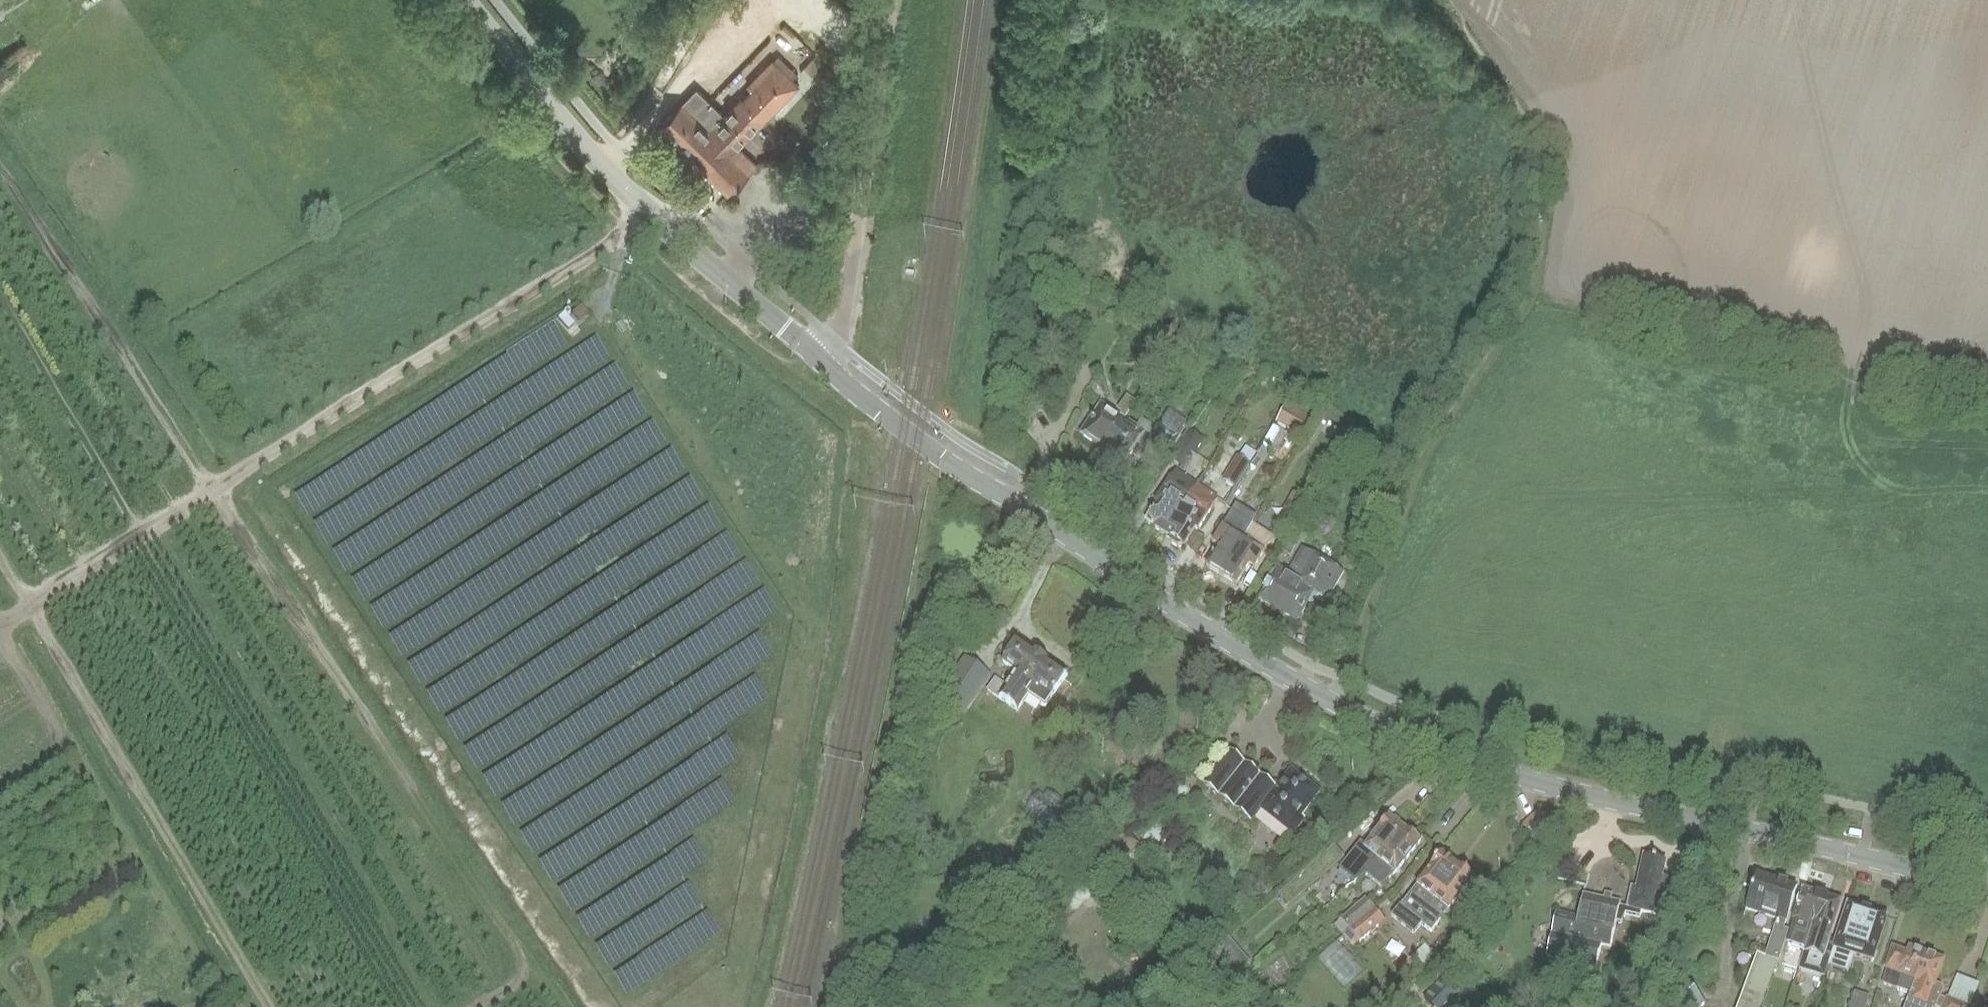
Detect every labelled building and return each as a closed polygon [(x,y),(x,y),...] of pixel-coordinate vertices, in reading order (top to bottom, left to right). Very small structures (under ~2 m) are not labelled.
[(11,39),(0,15),(0,44),(11,39)] [(797,86),(792,81),(798,74),(779,56),(773,62),(771,60),(746,87),(749,90),(742,98),(740,97),(724,113),(697,88),(681,105),(680,104),(661,124),(701,163),(698,166),(727,194),(756,164),(738,147),(797,86)] [(581,306),(572,314),(579,321),(588,313),(581,306)] [(1082,435),(1103,449),(1123,421),(1136,403),(1127,397),(1118,409),(1123,412),(1119,418),(1099,405),(1091,418),(1093,419),(1082,435)] [(1315,420),(1291,406),(1280,423),(1305,438),(1315,420)] [(1149,439),(1123,421),(1103,449),(1102,451),(1104,453),(1103,455),(1113,462),(1114,460),(1124,466),(1133,453),(1152,467),(1157,460),(1165,456),(1187,423),(1169,411),(1149,439)] [(1192,432),(1174,461),(1190,471),(1208,442),(1192,432)] [(1247,447),(1239,459),(1250,465),(1257,454),(1247,447)] [(1238,458),(1224,481),(1236,488),(1250,465),(1239,459),(1238,458)] [(1158,505),(1146,523),(1166,535),(1197,486),(1175,472),(1155,503),(1158,505)] [(1198,531),(1218,500),(1197,486),(1166,535),(1184,547),(1195,529),(1198,531)] [(1206,566),(1222,575),(1253,524),(1232,511),(1213,543),(1219,546),(1206,566)] [(1254,568),(1274,537),(1253,524),(1222,575),(1236,585),(1249,565),(1254,568)] [(1288,537),(1283,547),(1293,552),(1298,543),(1288,537)] [(1288,574),(1278,568),(1259,601),(1297,623),(1308,604),(1313,607),(1319,597),(1326,601),(1344,572),(1303,549),(1288,574)] [(1007,686),(995,678),(987,689),(1017,710),(1028,695),(1045,707),(1052,696),(1053,697),(1068,675),(1018,640),(1003,662),(1017,672),(1007,686)] [(964,660),(940,697),(963,712),(987,675),(964,660)] [(1276,789),(1228,751),(1203,783),(1251,821),(1260,809),(1292,834),(1304,819),(1301,816),(1320,793),(1291,770),(1276,789)] [(1053,829),(1066,812),(1060,807),(1064,802),(1048,790),(1044,795),(1038,791),(1025,808),(1031,813),(1027,818),(1043,830),(1047,825),(1053,829)] [(1389,818),(1366,847),(1361,843),(1340,870),(1355,882),(1366,876),(1379,860),(1378,860),(1403,828),(1389,818)] [(1093,846),(1097,850),(1086,861),(1106,882),(1117,871),(1112,866),(1123,855),(1127,860),(1139,848),(1115,824),(1093,846)] [(1421,842),(1403,828),(1378,860),(1379,860),(1366,876),(1383,889),(1421,842)] [(1441,854),(1391,920),(1413,937),(1422,925),(1432,933),(1473,878),(1459,867),(1441,854)] [(1662,876),(1665,861),(1644,856),(1636,888),(1631,887),(1626,910),(1619,908),(1620,902),(1613,900),(1614,895),(1605,893),(1603,899),(1584,894),(1579,918),(1556,913),(1547,957),(1596,968),(1601,945),(1610,947),(1616,922),(1623,924),(1626,916),(1639,919),(1641,912),(1659,916),(1668,877),(1662,876)] [(1738,1006),(1759,1006),(1774,966),(1777,966),(1788,931),(1783,930),(1797,888),(1757,876),(1746,909),(1777,919),(1766,958),(1758,955),(1738,1006)] [(1822,896),(1802,890),(1792,923),(1794,924),(1788,946),(1804,951),(1822,896)] [(1824,977),(1828,966),(1836,942),(1833,941),(1845,904),(1822,896),(1804,951),(1799,969),(1824,977)] [(1341,922),(1351,933),(1374,913),(1365,902),(1341,922)] [(1867,911),(1847,905),(1836,942),(1828,966),(1848,972),(1854,953),(1874,959),(1877,949),(1887,917),(1867,911)] [(1384,924),(1374,913),(1351,933),(1361,944),(1384,924)] [(1250,966),(1228,940),(1212,954),(1234,980),(1250,966)] [(1881,984),(1909,994),(1924,955),(1910,949),(1908,954),(1892,949),(1886,969),(1881,984)] [(1942,992),(1940,987),(1934,985),(1942,961),(1924,955),(1909,994),(1904,1006),(1965,1006),(1947,999),(1946,1002),(1939,999),(1942,992)] [(1706,1004),(1686,980),(1663,999),(1670,1006),(1702,1006),(1706,1004)] [(1447,983),(1430,1006),(1480,1006),(1447,983)] [(1869,997),(1855,993),(1851,1006),(1866,1006),(1869,997)]
